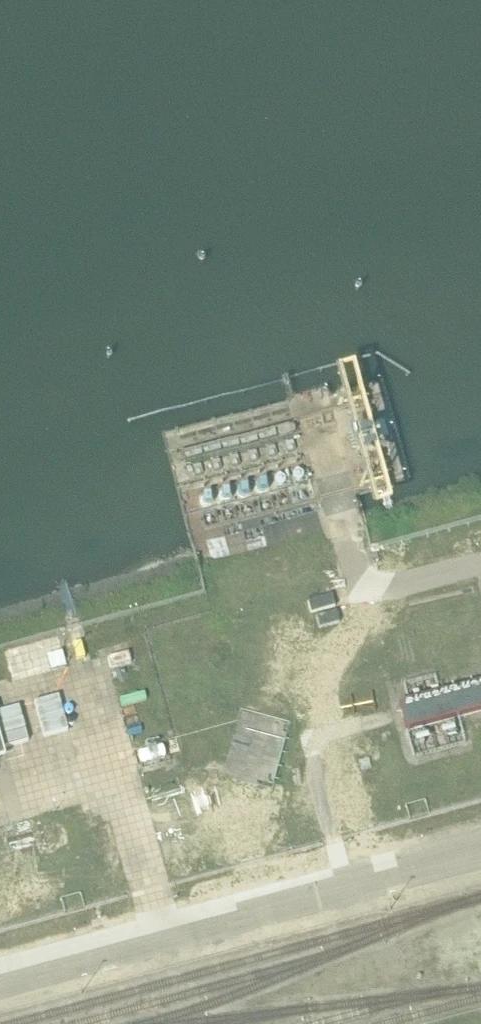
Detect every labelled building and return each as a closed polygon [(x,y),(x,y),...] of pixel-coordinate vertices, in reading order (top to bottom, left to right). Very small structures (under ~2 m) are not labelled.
[(332,581),(310,585),(312,598),(335,593),(332,581)] [(122,679),(122,688),(144,688),(144,679),(122,679)] [(480,710),(480,683),(399,705),(405,730),(480,710)]
